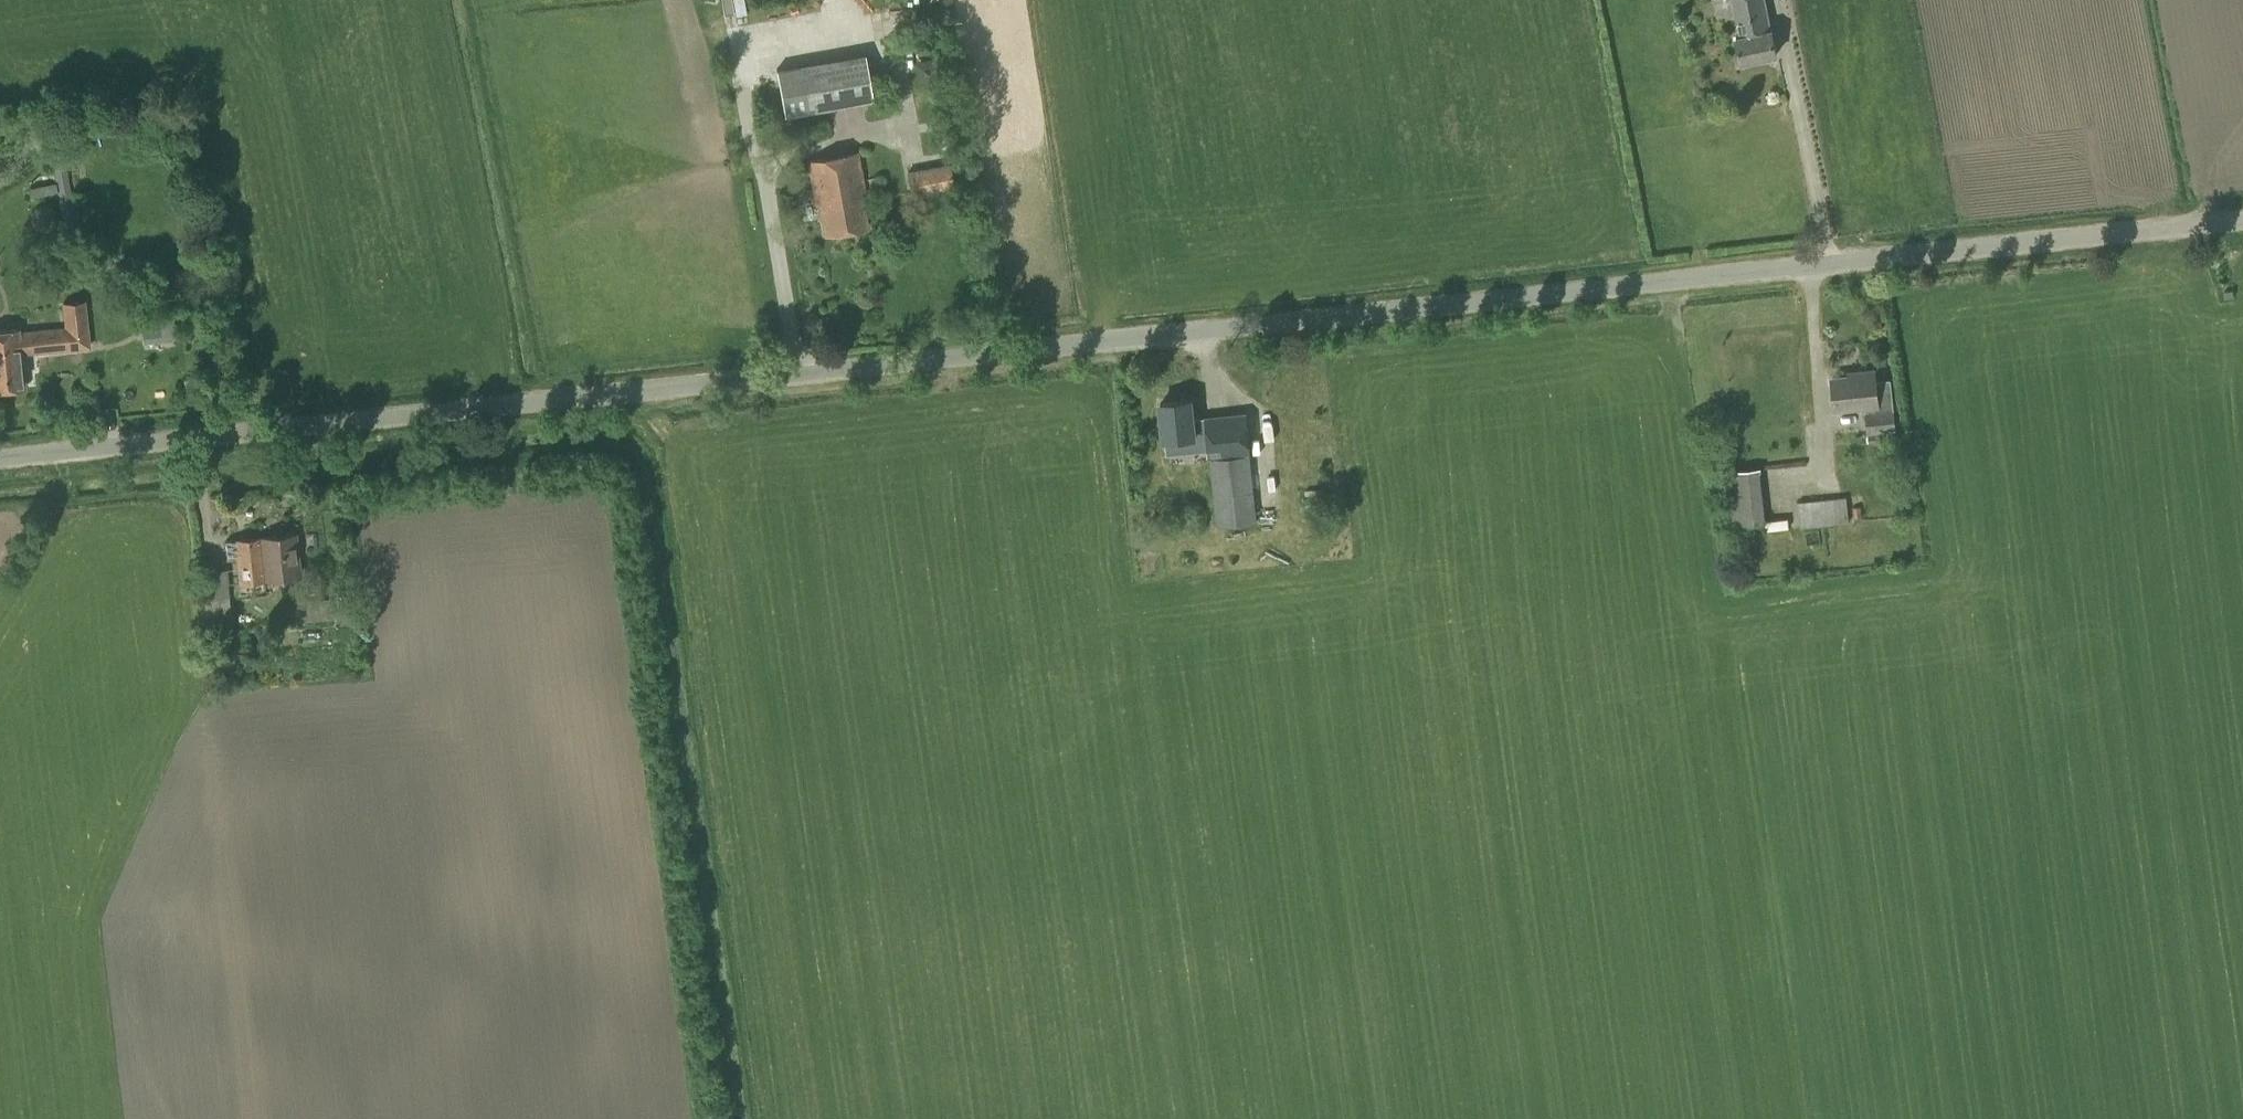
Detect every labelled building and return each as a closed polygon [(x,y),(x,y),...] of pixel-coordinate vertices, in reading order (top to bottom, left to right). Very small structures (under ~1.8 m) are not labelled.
[(1766,0),(1714,0),(1718,18),(1735,15),(1740,38),(1738,38),(1743,63),(1778,55),(1766,0)] [(785,114),(875,99),(867,51),(777,66),(785,114)] [(867,228),(861,198),(864,197),(856,154),(810,163),(818,205),(821,205),(827,236),(867,228)] [(912,195),(953,187),(949,163),(907,171),(912,195)] [(63,221),(76,219),(67,166),(54,168),(63,221)] [(0,333),(0,390),(25,388),(22,355),(89,348),(85,304),(65,306),(67,328),(21,333),(21,331),(20,331),(0,333)] [(141,319),(143,334),(175,330),(174,315),(141,319)] [(1875,379),(1874,371),(1848,374),(1848,377),(1833,378),(1836,408),(1865,405),(1868,433),(1881,432),(1896,430),(1891,378),(1875,379)] [(1193,421),(1191,400),(1162,403),(1165,438),(1193,436),(1194,443),(1208,441),(1217,527),(1255,523),(1245,417),(1207,420),(1193,421)] [(1881,432),(1868,433),(1869,442),(1882,441),(1881,432)] [(1801,526),(1849,521),(1847,496),(1798,502),(1801,526)] [(1788,519),(1766,521),(1766,530),(1789,528),(1788,519)] [(261,556),(264,579),(299,575),(295,533),(260,537),(261,556)] [(240,581),(264,579),(261,556),(260,537),(225,541),(227,556),(237,555),(240,581)] [(217,597),(214,570),(201,571),(207,626),(231,623),(229,596),(217,597)]
